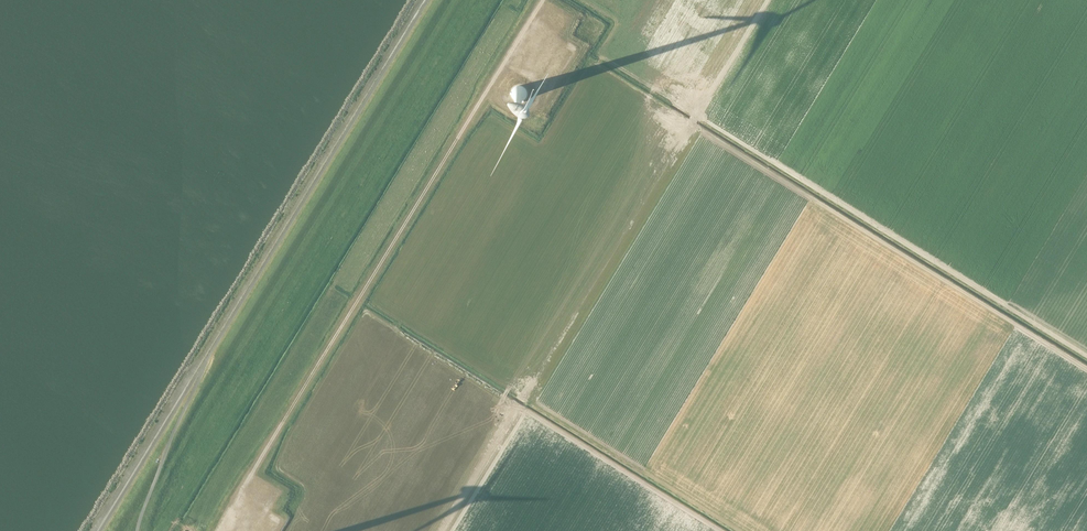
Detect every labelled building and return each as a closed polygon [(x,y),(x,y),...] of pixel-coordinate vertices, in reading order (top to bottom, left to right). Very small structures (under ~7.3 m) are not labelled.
[(510,92),(509,94),(510,97),(511,99),(512,101),(514,103),(517,103),(520,103),(522,103),(524,101),(526,99),(527,97),(527,94),(527,92),(526,90),(524,88),(522,86),(520,85),(517,85),(514,86),(512,88),(511,90),(510,92)]
